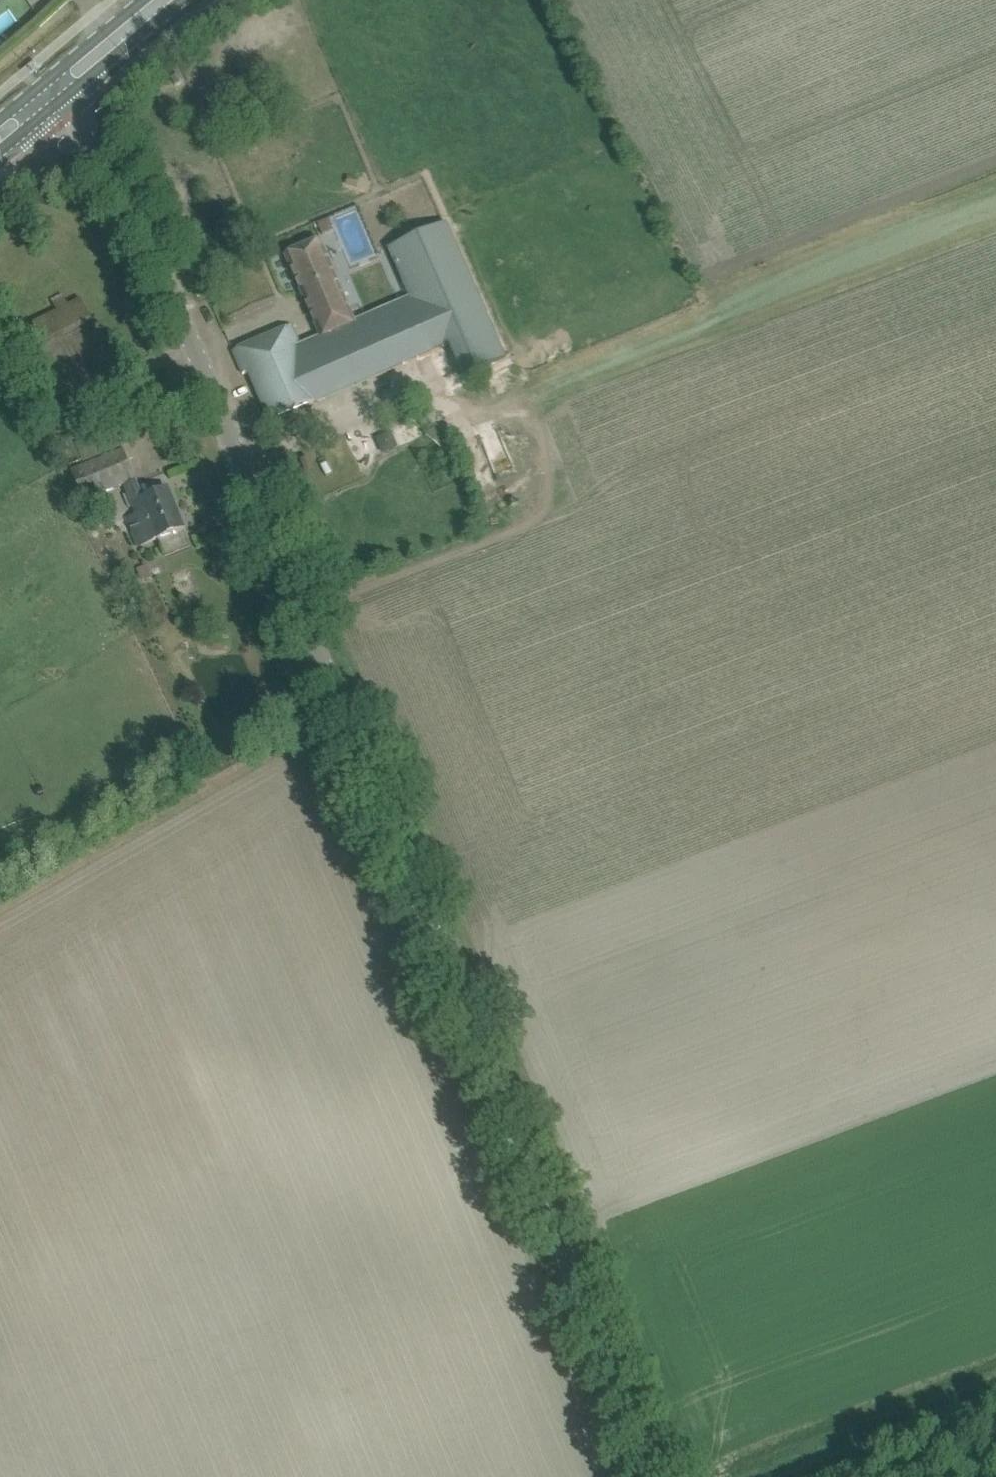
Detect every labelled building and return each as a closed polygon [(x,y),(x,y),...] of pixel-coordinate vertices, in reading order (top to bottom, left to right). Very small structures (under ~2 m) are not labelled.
[(176,86),(183,81),(179,74),(171,78),(176,86)] [(404,244),(390,250),(410,297),(434,351),(449,344),(464,378),(508,358),(510,358),(450,223),(443,227),(414,239),(410,241),(404,244)] [(287,256),(321,335),(354,321),(320,242),(287,256)] [(249,372),(270,421),(434,351),(410,297),(354,321),(321,335),(322,337),(301,346),(292,326),(234,351),(243,374),(249,372)] [(49,338),(88,323),(79,301),(40,315),(49,338)] [(19,319),(10,324),(25,353),(33,349),(43,343),(33,324),(24,328),(19,319)] [(136,480),(124,450),(72,471),(84,501),(126,484),(136,480)] [(127,518),(139,546),(184,527),(169,489),(144,499),(136,480),(126,484),(138,513),(127,518)]
